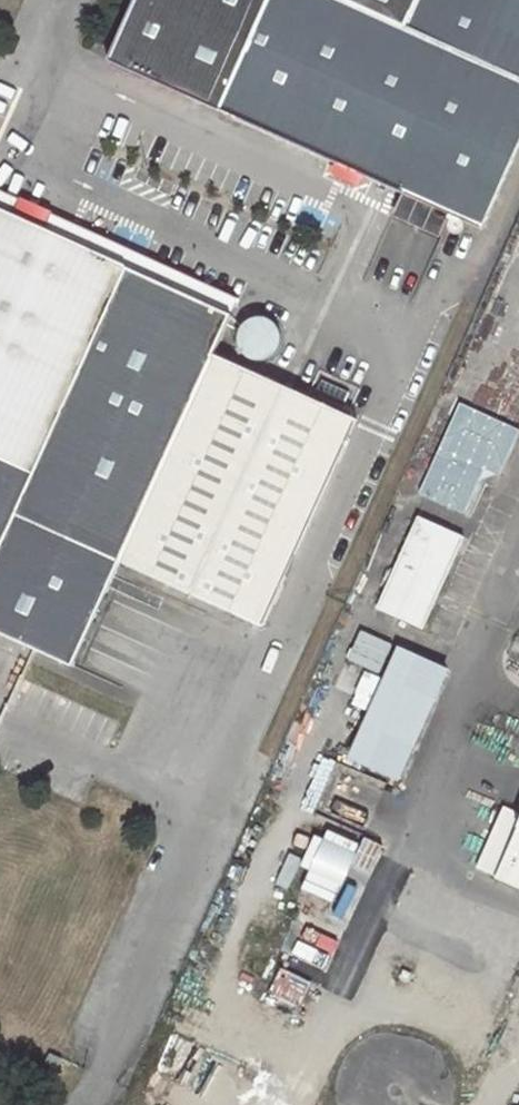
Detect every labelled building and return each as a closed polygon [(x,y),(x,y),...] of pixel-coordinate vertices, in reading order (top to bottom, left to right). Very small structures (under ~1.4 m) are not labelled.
[(518,142),(518,0),(137,0),(108,63),(480,227),(518,142)] [(0,207),(0,630),(69,663),(117,560),(258,627),(354,423),(212,356),(230,317),(0,207)] [(251,365),(259,367),(262,367),(270,365),(276,361),(282,351),(283,343),(281,332),(276,326),(270,322),(263,320),(259,319),(255,320),(248,322),(242,327),(238,333),(236,345),(238,352),(239,356),(245,362),(251,365)] [(469,512),(484,468),(503,475),(518,430),(518,424),(455,402),(423,496),(469,512)] [(471,532),(425,509),(382,597),(428,620),(471,532)] [(379,673),(392,643),(362,629),(349,659),(379,673)] [(452,666),(403,642),(352,744),(401,768),(452,666)] [(509,807),(482,867),(499,875),(518,832),(518,812),(509,807)] [(307,858),(299,876),(329,891),(357,834),(326,819),(322,827),(314,823),(299,854),(307,858)] [(500,877),(518,886),(518,836),(500,877)]
